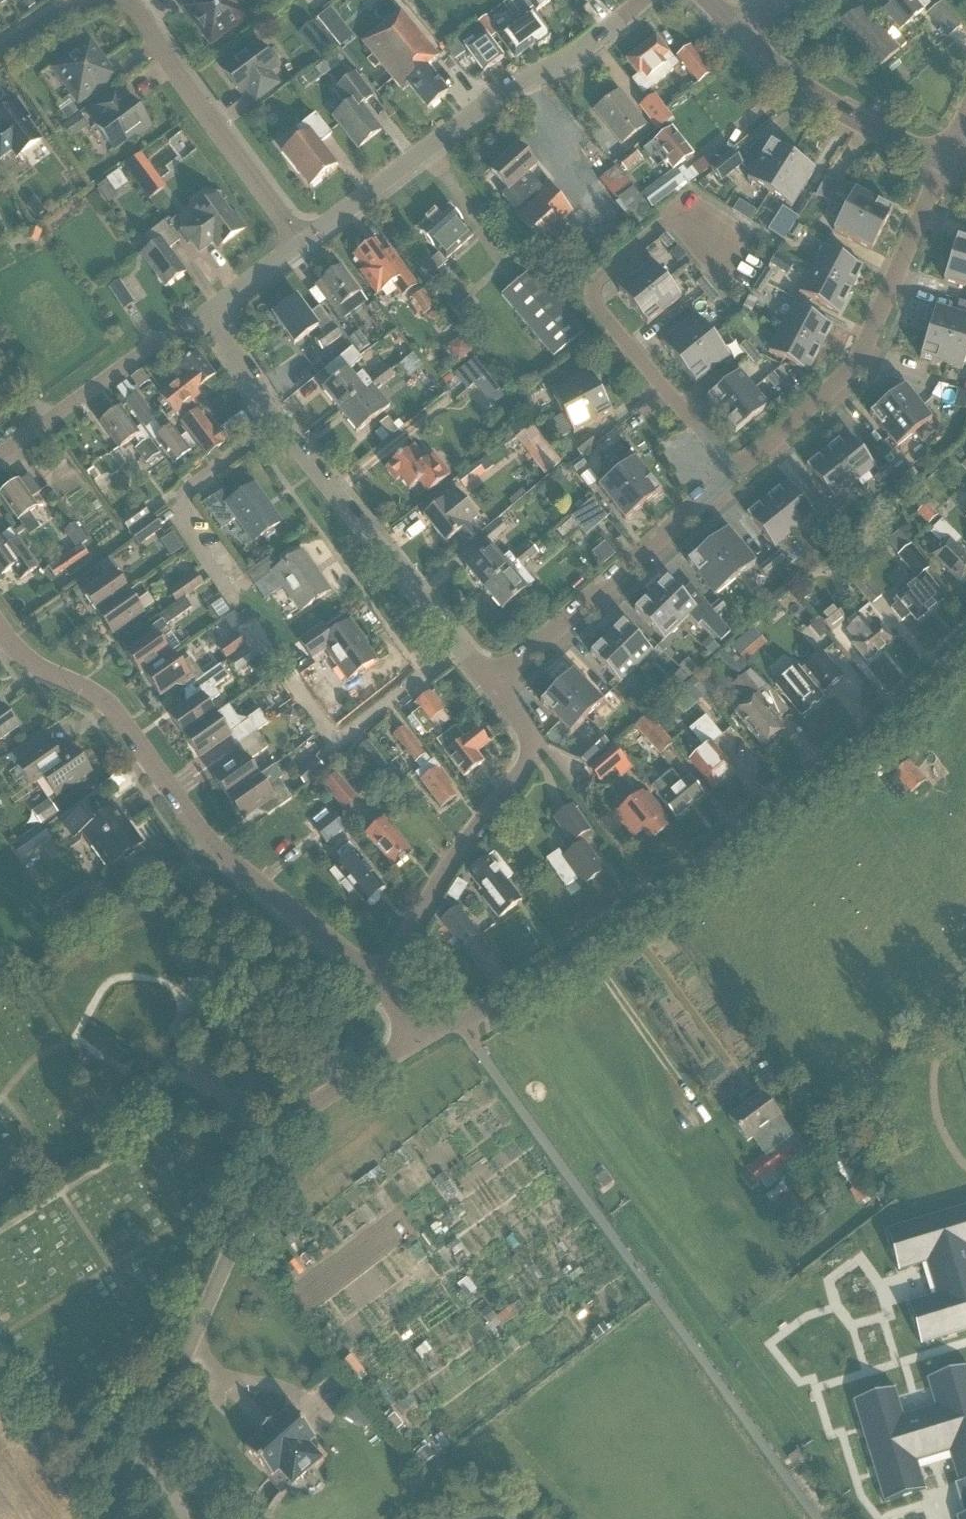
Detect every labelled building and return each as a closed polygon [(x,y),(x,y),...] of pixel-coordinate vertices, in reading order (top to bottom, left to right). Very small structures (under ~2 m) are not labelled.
[(23,3),(29,13),(49,0),(28,0),(23,3)] [(197,10),(196,17),(193,19),(211,44),(234,27),(235,28),(249,18),(239,4),(237,6),(233,0),(190,0),(197,10)] [(542,0),(533,0),(529,3),(543,22),(553,15),(542,0)] [(930,5),(925,0),(886,0),(897,12),(890,18),(900,30),(930,5)] [(948,38),(959,29),(940,5),(929,15),(948,38)] [(537,50),(550,41),(524,6),(511,16),(515,22),(496,36),(514,61),(534,46),(537,50)] [(879,69),(899,51),(862,9),(838,22),(879,69)] [(427,110),(448,93),(429,70),(430,69),(428,67),(438,57),(400,11),(362,43),(403,92),(409,87),(427,110)] [(330,12),(318,22),(327,33),(339,23),(330,12)] [(485,17),(477,23),(489,39),(497,33),(485,17)] [(908,47),(894,32),(889,37),(903,52),(908,47)] [(483,74),(503,59),(486,35),(475,43),(472,39),(463,46),(483,74)] [(323,36),(310,46),(320,59),(333,49),(323,36)] [(641,49),(664,79),(673,72),(671,70),(678,65),(656,37),(641,49)] [(456,61),(464,55),(455,43),(446,49),(456,61)] [(106,65),(90,44),(55,70),(78,102),(106,82),(98,70),(106,65)] [(220,67),(236,89),(242,84),(255,102),(278,85),(269,73),(276,69),(258,45),(237,60),(235,57),(220,67)] [(699,84),(711,74),(690,47),(677,57),(699,84)] [(643,95),(664,79),(641,49),(626,60),(638,76),(632,81),(643,95)] [(329,60),(315,70),(321,78),(321,79),(335,69),(334,68),(329,60)] [(372,97),(355,75),(333,92),(346,108),(333,118),(358,149),(381,131),(361,106),(372,97)] [(115,92),(93,109),(102,121),(95,125),(113,150),(134,134),(136,137),(151,126),(135,105),(128,110),(115,92)] [(619,92),(595,111),(594,112),(620,146),(646,126),(619,92)] [(657,130),(672,119),(654,96),(640,107),(657,130)] [(18,102),(0,115),(0,123),(1,124),(0,125),(0,159),(0,160),(12,151),(17,157),(41,140),(26,119),(29,117),(18,102)] [(78,112),(71,103),(60,112),(67,121),(78,112)] [(88,127),(79,115),(62,128),(71,140),(88,127)] [(331,135),(315,115),(296,130),(302,137),(282,152),(310,187),(337,166),(320,145),(331,135)] [(672,129),(652,144),(643,151),(657,169),(666,162),(673,171),(692,155),(672,129)] [(748,159),(758,142),(748,136),(738,153),(748,159)] [(769,194),(792,157),(770,143),(747,180),(769,194)] [(489,170),(507,190),(501,196),(516,212),(513,214),(549,255),(570,236),(559,224),(572,212),(547,183),(539,190),(526,175),(536,166),(517,145),(489,170)] [(642,161),(634,151),(619,164),(626,174),(642,161)] [(710,169),(721,183),(743,165),(732,151),(710,169)] [(602,152),(591,162),(603,177),(615,167),(602,152)] [(884,158),(872,152),(867,163),(879,168),(884,158)] [(706,157),(691,168),(698,176),(712,165),(706,157)] [(815,170),(792,157),(769,194),(791,208),(815,170)] [(125,167),(141,188),(153,179),(137,158),(125,167)] [(623,177),(607,190),(617,202),(614,204),(624,215),(627,213),(638,226),(653,213),(623,177)] [(675,192),(664,178),(641,195),(652,209),(675,192)] [(837,186),(825,179),(816,196),(827,202),(837,186)] [(705,180),(699,185),(703,190),(709,186),(705,180)] [(118,197),(107,181),(97,188),(109,204),(118,197)] [(854,191),(839,183),(828,203),(844,211),(854,191)] [(854,191),(844,211),(882,231),(893,211),(854,191)] [(196,220),(179,233),(187,244),(190,241),(199,252),(218,238),(223,245),(245,228),(234,213),(231,216),(217,197),(192,216),(196,220)] [(36,199),(27,206),(36,219),(45,212),(36,199)] [(446,261),(473,236),(447,208),(420,233),(439,254),(419,273),(426,281),(447,263),(446,261)] [(798,218),(783,208),(769,231),(784,241),(788,234),(794,224),(798,218)] [(882,231),(844,211),(833,231),(872,251),(882,231)] [(165,287),(185,273),(168,251),(179,242),(164,222),(144,237),(152,248),(142,255),(165,287)] [(802,229),(794,224),(788,234),(796,239),(802,229)] [(674,245),(666,234),(659,240),(667,250),(674,245)] [(965,264),(965,241),(957,238),(950,260),(965,264)] [(374,242),(354,257),(364,270),(360,273),(377,295),(392,284),(401,296),(416,285),(398,261),(392,266),(374,242)] [(824,247),(812,270),(851,291),(863,268),(824,247)] [(776,253),(769,264),(786,275),(794,264),(776,253)] [(749,259),(744,271),(758,276),(763,265),(749,259)] [(950,260),(943,281),(965,288),(965,264),(950,260)] [(633,309),(666,281),(652,264),(618,291),(633,309)] [(367,303),(360,293),(341,267),(320,282),(315,286),(334,312),(342,321),(367,303)] [(553,358),(584,332),(532,270),(501,296),(553,358)] [(774,274),(766,270),(759,280),(767,285),(774,274)] [(838,314),(851,291),(812,270),(799,294),(838,314)] [(711,289),(703,279),(696,285),(704,295),(711,289)] [(761,296),(767,285),(759,280),(753,291),(761,296)] [(121,281),(109,289),(123,311),(135,303),(121,281)] [(680,299),(666,281),(633,309),(647,326),(680,299)] [(720,299),(711,289),(704,295),(713,305),(720,299)] [(436,305),(424,290),(412,300),(424,315),(436,305)] [(463,293),(447,307),(456,316),(472,302),(463,293)] [(322,352),(341,337),(320,308),(309,316),(297,299),(273,316),(294,345),(317,328),(323,336),(315,342),(322,352)] [(381,311),(375,303),(367,308),(373,317),(381,311)] [(793,306),(781,329),(820,350),(832,326),(793,306)] [(965,345),(965,317),(935,308),(927,333),(965,345)] [(744,320),(738,313),(730,321),(735,328),(744,320)] [(678,365),(712,337),(696,317),(662,344),(678,365)] [(820,350),(781,329),(769,352),(808,373),(820,350)] [(369,345),(358,331),(349,339),(359,352),(369,345)] [(965,358),(965,345),(927,333),(920,358),(962,371),(965,358)] [(460,337),(447,348),(459,363),(473,351),(460,337)] [(729,357),(712,337),(678,365),(695,385),(729,357)] [(746,342),(739,348),(747,358),(754,352),(746,342)] [(361,360),(352,349),(347,353),(347,352),(333,363),(343,375),(323,391),(339,412),(372,386),(368,381),(369,380),(362,372),(354,379),(347,371),(361,360)] [(763,361),(754,352),(747,358),(755,367),(763,361)] [(190,397),(215,377),(196,353),(177,369),(184,377),(159,396),(175,415),(193,401),(190,397)] [(494,404),(504,396),(475,360),(455,376),(467,390),(476,383),(494,404)] [(378,374),(386,384),(394,377),(386,367),(378,374)] [(148,380),(141,371),(131,379),(137,387),(148,380)] [(706,399),(720,417),(753,390),(739,372),(706,399)] [(545,393),(563,383),(558,373),(539,383),(545,393)] [(377,391),(386,384),(378,374),(369,380),(368,381),(372,386),(339,412),(357,434),(382,414),(370,399),(378,393),(377,391)] [(552,395),(563,415),(601,394),(590,374),(552,395)] [(782,383),(773,374),(766,380),(775,389),(782,383)] [(938,382),(934,395),(947,399),(951,386),(938,382)] [(887,401),(914,435),(931,420),(904,387),(887,401)] [(753,390),(720,417),(735,434),(768,408),(753,390)] [(953,407),(965,410),(965,393),(957,391),(953,407)] [(601,394),(563,415),(573,435),(612,414),(601,394)] [(156,423),(144,407),(136,395),(125,403),(134,415),(147,431),(156,423)] [(896,449),(914,435),(887,401),(869,415),(896,449)] [(146,464),(160,454),(141,428),(136,431),(120,409),(100,424),(119,450),(134,439),(139,446),(135,449),(146,464)] [(213,432),(197,411),(181,423),(206,457),(228,441),(218,428),(213,432)] [(388,418),(379,425),(390,438),(398,431),(393,425),(388,418)] [(191,451),(195,447),(186,435),(181,439),(171,426),(153,440),(159,448),(161,447),(174,464),(191,451)] [(561,463),(532,426),(516,438),(544,476),(561,463)] [(826,450),(854,484),(875,467),(847,433),(826,450)] [(597,445),(588,434),(572,447),(581,458),(595,446),(597,445)] [(597,445),(595,446),(602,454),(612,446),(605,438),(597,445)] [(433,455),(426,461),(414,446),(385,469),(396,482),(399,479),(409,491),(419,483),(428,493),(450,475),(433,455)] [(953,454),(959,462),(965,456),(965,453),(961,447),(953,454)] [(834,500),(854,484),(826,450),(806,466),(834,500)] [(586,466),(580,458),(571,466),(576,474),(586,466)] [(634,459),(616,473),(643,507),(661,493),(634,459)] [(486,461),(478,467),(485,475),(492,469),(486,461)] [(893,473),(887,465),(878,473),(884,480),(893,473)] [(643,507),(616,473),(598,487),(625,521),(643,507)] [(41,492),(29,475),(19,482),(0,495),(18,521),(29,536),(39,529),(29,514),(37,508),(31,499),(41,492)] [(767,498),(795,532),(815,516),(787,481),(767,498)] [(253,543),(280,524),(270,509),(268,510),(262,501),(264,500),(253,486),(227,505),(228,507),(223,511),(213,497),(203,504),(221,530),(237,519),(253,543)] [(478,519),(463,501),(456,492),(443,502),(443,501),(424,517),(445,543),(457,534),(465,544),(480,532),(473,523),(478,519)] [(774,549),(795,532),(767,498),(746,514),(774,549)] [(933,499),(926,506),(937,517),(941,522),(942,521),(948,516),(933,499)] [(606,518),(595,505),(592,501),(571,519),(585,536),(606,518)] [(150,517),(141,505),(120,521),(129,533),(150,517)] [(844,513),(838,506),(828,513),(834,521),(844,513)] [(928,525),(937,517),(926,506),(917,513),(928,525)] [(834,521),(828,513),(819,521),(825,528),(834,521)] [(139,546),(162,530),(154,519),(131,535),(139,546)] [(507,530),(498,520),(479,536),(488,546),(507,530)] [(947,542),(932,556),(959,584),(965,578),(965,557),(955,546),(961,540),(942,521),(941,522),(933,530),(943,540),(944,539),(947,542)] [(88,541),(76,523),(63,532),(75,550),(48,568),(54,578),(88,556),(82,545),(88,541)] [(707,546),(735,580),(755,564),(728,529),(707,546)] [(908,544),(899,534),(890,542),(900,552),(908,544)] [(0,535),(0,580),(12,572),(19,582),(38,570),(19,541),(9,548),(0,535)] [(529,544),(521,551),(530,560),(538,554),(529,544)] [(715,597),(735,580),(707,546),(687,562),(715,597)] [(916,623),(944,600),(924,574),(930,569),(910,546),(898,556),(918,581),(913,585),(910,583),(902,590),(904,592),(892,602),(895,606),(891,609),(902,622),(910,615),(916,623)] [(606,547),(595,556),(605,568),(616,559),(606,547)] [(517,563),(512,558),(506,550),(498,557),(491,549),(467,570),(484,591),(517,563)] [(484,591),(502,612),(524,593),(534,584),(521,568),(530,560),(521,551),(512,558),(517,563),(484,591)] [(301,612),(329,592),(301,553),(280,568),(272,556),(246,575),(255,587),(274,574),(301,612)] [(784,561),(779,553),(769,561),(775,568),(784,561)] [(84,594),(98,614),(129,592),(115,573),(118,571),(110,559),(95,569),(97,572),(95,586),(84,594)] [(775,568),(769,561),(759,569),(765,576),(775,568)] [(204,585),(196,573),(168,592),(176,604),(204,585)] [(696,609),(667,579),(650,595),(680,625),(688,617),(698,627),(701,623),(721,643),(730,633),(704,601),(696,609)] [(882,596),(869,580),(859,589),(872,605),(882,596)] [(129,592),(98,614),(111,633),(154,604),(148,595),(136,603),(129,592)] [(663,641),(680,625),(650,595),(634,611),(663,641)] [(158,617),(161,621),(150,629),(153,633),(125,653),(141,675),(170,654),(161,641),(171,634),(166,627),(192,608),(185,599),(158,617)] [(558,605),(553,599),(538,612),(543,618),(558,605)] [(725,609),(719,601),(710,609),(716,616),(725,609)] [(830,633),(846,621),(833,605),(818,617),(830,633)] [(866,663),(894,641),(880,623),(882,621),(869,605),(858,615),(861,619),(846,631),(855,642),(851,645),(866,663)] [(308,655),(295,665),(301,674),(315,664),(312,661),(326,651),(347,680),(375,661),(359,638),(361,637),(350,622),(330,636),(322,625),(299,642),(308,655)] [(623,622),(606,638),(636,668),(652,652),(623,622)] [(238,636),(219,650),(226,659),(246,646),(238,636)] [(636,668),(606,638),(590,654),(620,684),(636,668)] [(708,638),(701,646),(712,657),(720,649),(708,638)] [(740,638),(732,645),(739,653),(747,646),(740,638)] [(718,656),(732,671),(742,663),(727,647),(718,656)] [(255,660),(246,648),(226,662),(235,674),(255,660)] [(808,680),(800,687),(791,676),(777,688),(786,698),(801,717),(822,699),(820,696),(843,678),(822,653),(801,671),(808,680)] [(204,678),(203,677),(190,659),(182,665),(174,654),(145,675),(160,696),(174,687),(187,688),(185,691),(204,678)] [(696,667),(688,659),(680,667),(688,675),(696,667)] [(204,678),(185,691),(185,701),(188,706),(171,718),(185,737),(216,715),(208,704),(220,696),(214,688),(229,678),(220,666),(203,677),(204,678)] [(556,687),(587,718),(603,702),(572,671),(556,687)] [(767,687),(760,694),(745,675),(732,685),(745,701),(748,698),(751,701),(735,714),(762,748),(784,730),(776,721),(787,712),(767,687)] [(692,679),(682,687),(697,704),(707,695),(692,679)] [(669,681),(659,690),(666,698),(677,689),(669,681)] [(570,734),(587,718),(556,687),(540,703),(570,734)] [(443,711),(429,692),(415,703),(420,709),(411,716),(426,736),(436,728),(431,721),(443,711)] [(641,694),(631,705),(643,717),(654,706),(641,694)] [(18,727),(3,706),(0,708),(0,740),(18,727)] [(292,709),(281,716),(289,727),(299,719),(292,709)] [(257,732),(269,724),(259,711),(246,720),(235,718),(235,717),(223,725),(216,715),(185,737),(199,757),(229,735),(237,746),(247,739),(257,732)] [(673,744),(648,716),(635,728),(659,756),(673,744)] [(712,789),(734,771),(712,744),(721,737),(705,717),(689,730),(705,749),(690,761),(712,789)] [(441,809),(456,797),(449,788),(452,786),(433,761),(431,763),(403,727),(393,735),(421,770),(416,775),(421,781),(420,782),(441,809)] [(488,744),(477,729),(464,739),(455,727),(436,741),(446,754),(445,754),(464,778),(483,763),(476,754),(488,744)] [(214,779),(228,799),(259,777),(249,762),(268,748),(257,732),(247,739),(237,746),(245,757),(214,779)] [(598,733),(574,757),(589,766),(610,746),(598,733)] [(387,766),(368,742),(356,750),(375,775),(387,766)] [(74,749),(60,758),(49,743),(19,764),(33,784),(42,778),(55,797),(91,773),(74,749)] [(614,747),(588,769),(599,783),(625,761),(623,757),(614,747)] [(325,771),(315,758),(295,774),(306,787),(325,771)] [(911,794),(925,782),(908,761),(893,774),(911,794)] [(259,777),(228,799),(242,818),(260,805),(268,816),(292,799),(279,781),(283,778),(275,766),(259,777)] [(676,819),(703,797),(688,778),(681,784),(671,771),(651,788),(676,819)] [(357,798),(337,774),(322,785),(343,810),(357,798)] [(667,827),(662,822),(667,818),(647,794),(642,797),(640,795),(615,816),(633,838),(643,830),(651,840),(667,827)] [(108,869),(142,844),(116,807),(107,813),(97,799),(62,823),(73,838),(82,832),(108,869)] [(58,813),(49,800),(32,812),(41,825),(58,813)] [(589,831),(572,807),(554,819),(575,850),(563,859),(558,852),(546,861),(566,888),(577,880),(582,887),(604,872),(585,844),(584,844),(580,838),(589,831)] [(345,828),(332,813),(313,829),(326,844),(345,828)] [(394,869),(412,854),(383,819),(365,834),(394,869)] [(52,838),(48,833),(46,835),(41,827),(43,826),(42,826),(12,848),(21,861),(52,838)] [(365,864),(355,852),(356,851),(350,843),(337,854),(343,862),(336,868),(347,882),(342,886),(349,895),(354,891),(365,904),(366,903),(368,905),(372,906),(379,901),(379,896),(377,894),(384,889),(364,864),(365,864)] [(486,897),(482,900),(498,920),(522,902),(506,881),(512,876),(494,853),(487,858),(468,873),(486,897)] [(457,876),(447,894),(459,901),(469,883),(457,876)] [(479,935),(459,909),(440,924),(460,950),(479,935)] [(270,1071),(284,1061),(277,1051),(263,1060),(270,1071)] [(773,1069),(759,1080),(767,1091),(781,1081),(773,1069)] [(761,1181),(767,1190),(781,1179),(782,1181),(779,1183),(786,1193),(793,1187),(785,1177),(798,1167),(809,1159),(780,1118),(779,1119),(761,1095),(729,1118),(747,1143),(753,1139),(766,1156),(747,1169),(757,1183),(761,1181)] [(835,1145),(824,1131),(817,1137),(828,1150),(835,1145)] [(861,1182),(844,1159),(838,1164),(850,1180),(848,1182),(852,1188),(861,1182)] [(443,1173),(434,1179),(440,1187),(449,1181),(443,1173)] [(886,1230),(887,1233),(899,1272),(907,1269),(906,1266),(927,1260),(938,1298),(918,1304),(917,1301),(908,1304),(920,1342),(921,1346),(925,1344),(924,1341),(942,1335),(943,1339),(948,1338),(947,1334),(965,1328),(965,1209),(965,1206),(960,1207),(962,1211),(940,1217),(939,1214),(935,1215),(936,1219),(914,1225),(913,1222),(908,1223),(910,1226),(891,1232),(890,1228),(886,1230)] [(457,1240),(448,1246),(454,1255),(463,1249),(457,1240)] [(604,1323),(593,1331),(598,1338),(609,1330),(604,1323)] [(327,1326),(319,1332),(326,1341),(334,1335),(327,1326)] [(344,1361),(358,1376),(364,1371),(350,1355),(344,1361)] [(853,1401),(854,1405),(858,1404),(863,1423),(860,1424),(861,1428),(864,1427),(871,1449),(867,1450),(869,1454),(872,1453),(879,1475),(875,1476),(877,1480),(880,1479),(886,1497),(882,1498),(883,1502),(887,1501),(926,1490),(923,1481),(919,1482),(913,1461),(952,1449),(958,1470),(954,1471),(958,1483),(954,1484),(963,1515),(956,1517),(956,1518),(965,1518),(965,1367),(926,1379),(929,1388),(933,1387),(939,1407),(900,1419),(894,1398),(898,1397),(895,1388),(853,1401)] [(309,1443),(316,1437),(290,1407),(273,1423),(271,1421),(260,1430),(262,1432),(245,1448),(271,1477),(279,1470),(292,1485),(322,1458),(309,1443)] [(394,1414),(388,1418),(397,1429),(403,1425),(394,1414)] [(426,1446),(417,1454),(425,1464),(435,1456),(426,1446)]
